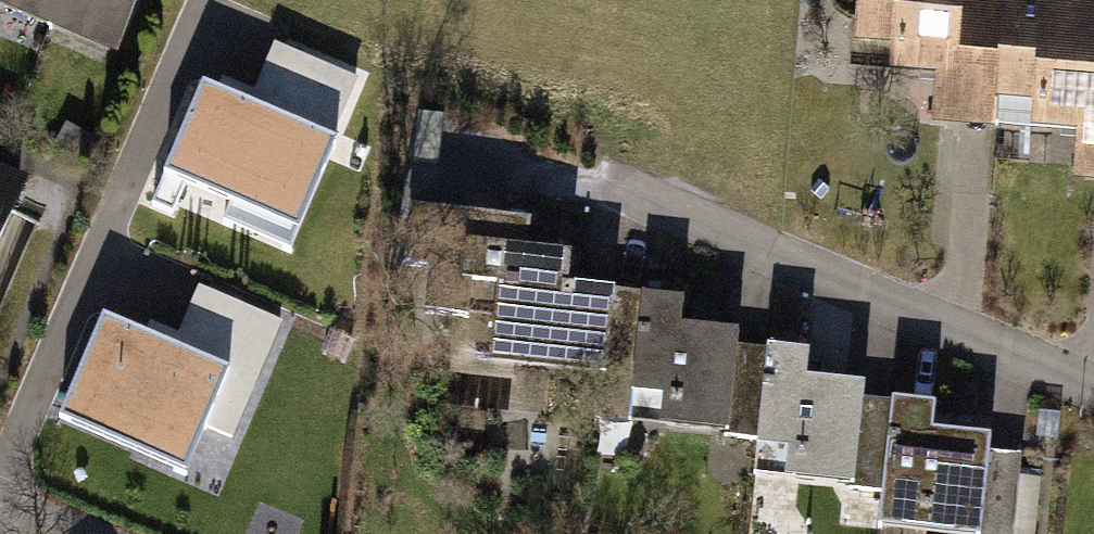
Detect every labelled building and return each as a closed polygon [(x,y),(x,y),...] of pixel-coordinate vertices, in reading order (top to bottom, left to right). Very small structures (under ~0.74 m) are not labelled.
[(137,61),(163,0),(0,0),(0,4),(137,61)] [(866,44),(906,47),(904,77),(957,80),(954,127),(1093,135),(1093,14),(1069,13),(1067,0),(868,0),(866,44)] [(199,82),(159,177),(301,237),(342,142),(199,82)] [(0,170),(0,288),(41,187),(0,170)] [(584,257),(492,251),(484,369),(617,378),(623,295),(581,293),(584,257)] [(701,303),(648,299),(637,428),(742,437),(751,339),(698,334),(701,303)] [(231,370),(99,314),(51,427),(182,483),(231,370)] [(826,355),(773,351),(762,482),(872,491),(880,388),(823,383),(826,355)] [(906,404),(894,533),(995,533),(1004,443),(953,438),(956,409),(906,404)]
